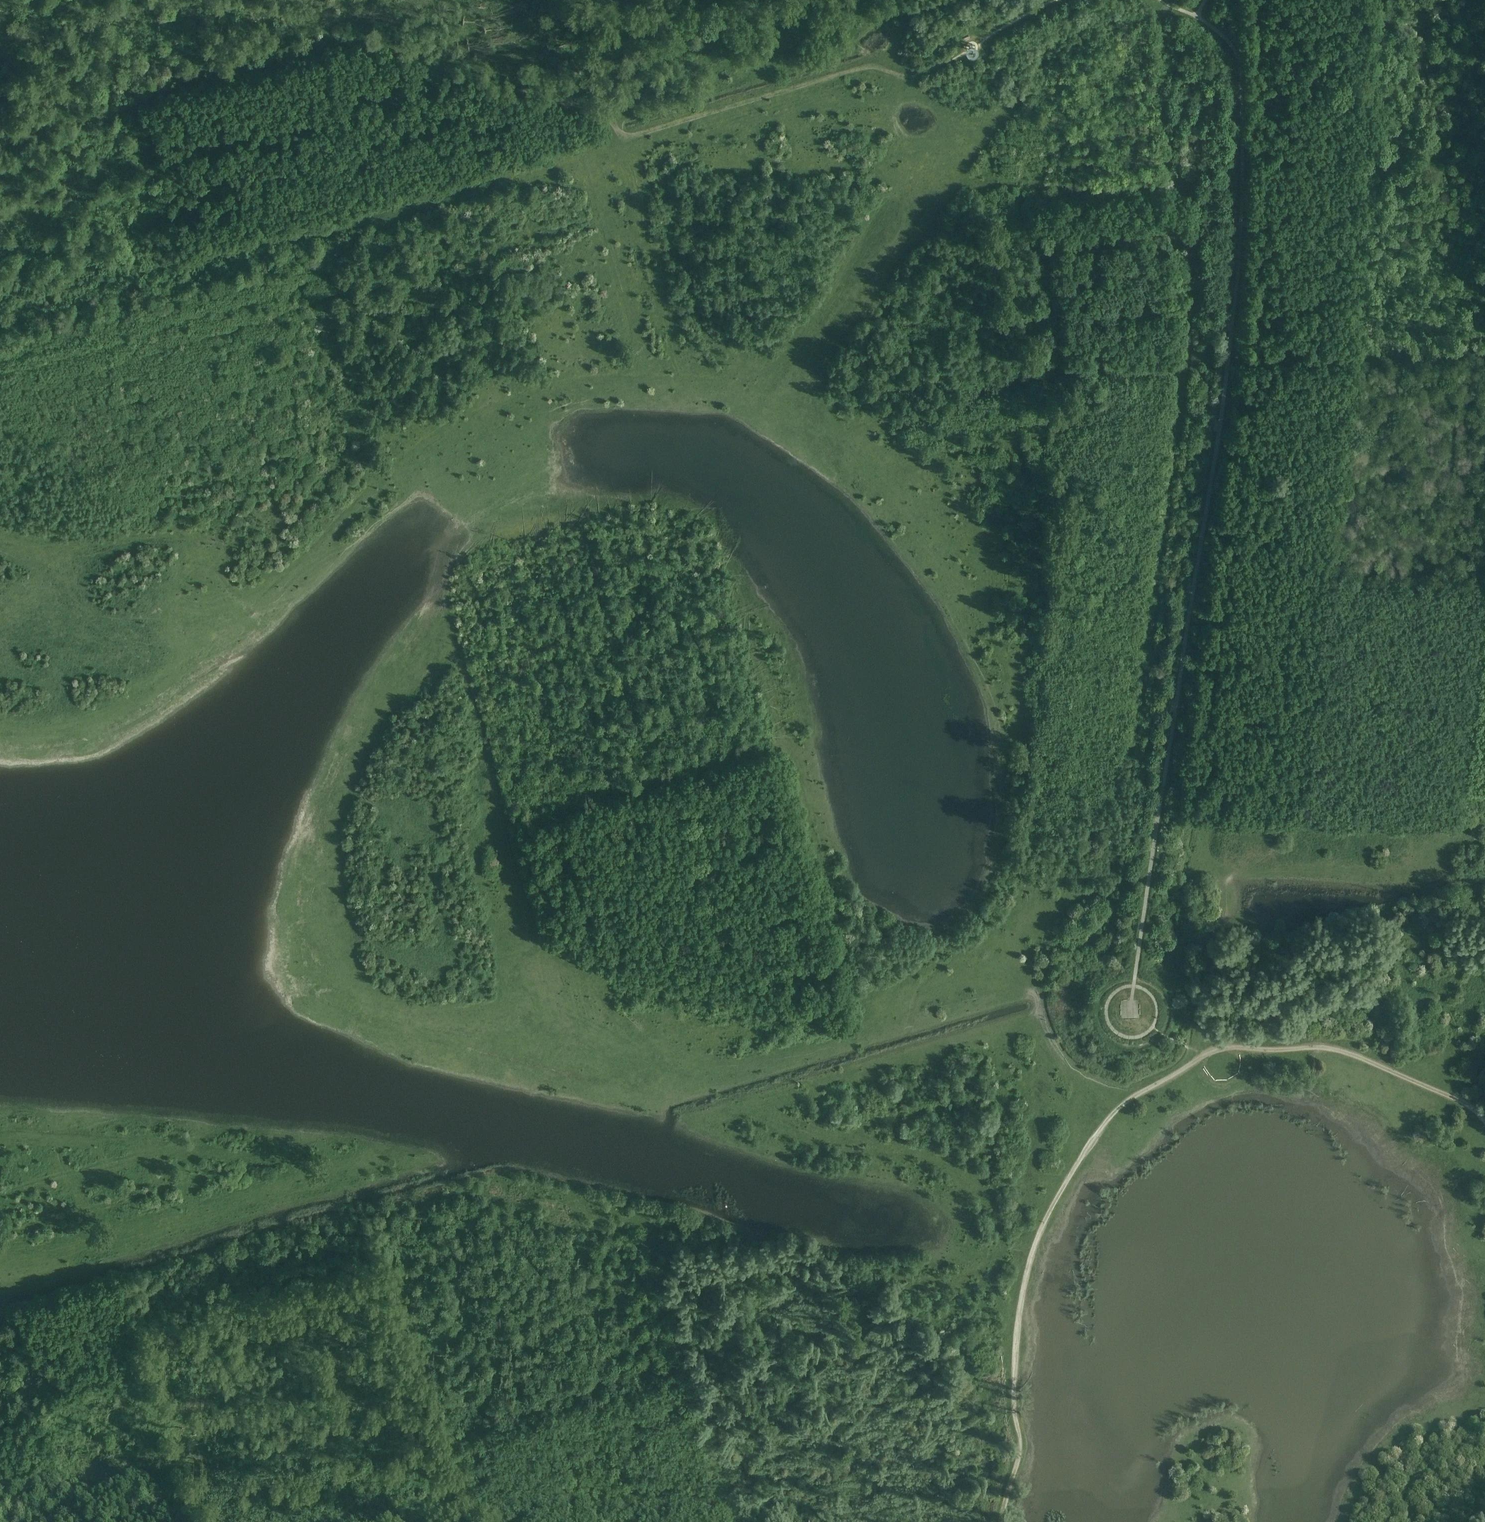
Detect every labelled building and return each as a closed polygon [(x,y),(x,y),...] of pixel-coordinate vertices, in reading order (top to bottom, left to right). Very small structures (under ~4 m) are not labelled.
[(1396,410),(1388,415),(1391,421),(1400,415),(1396,410)]
